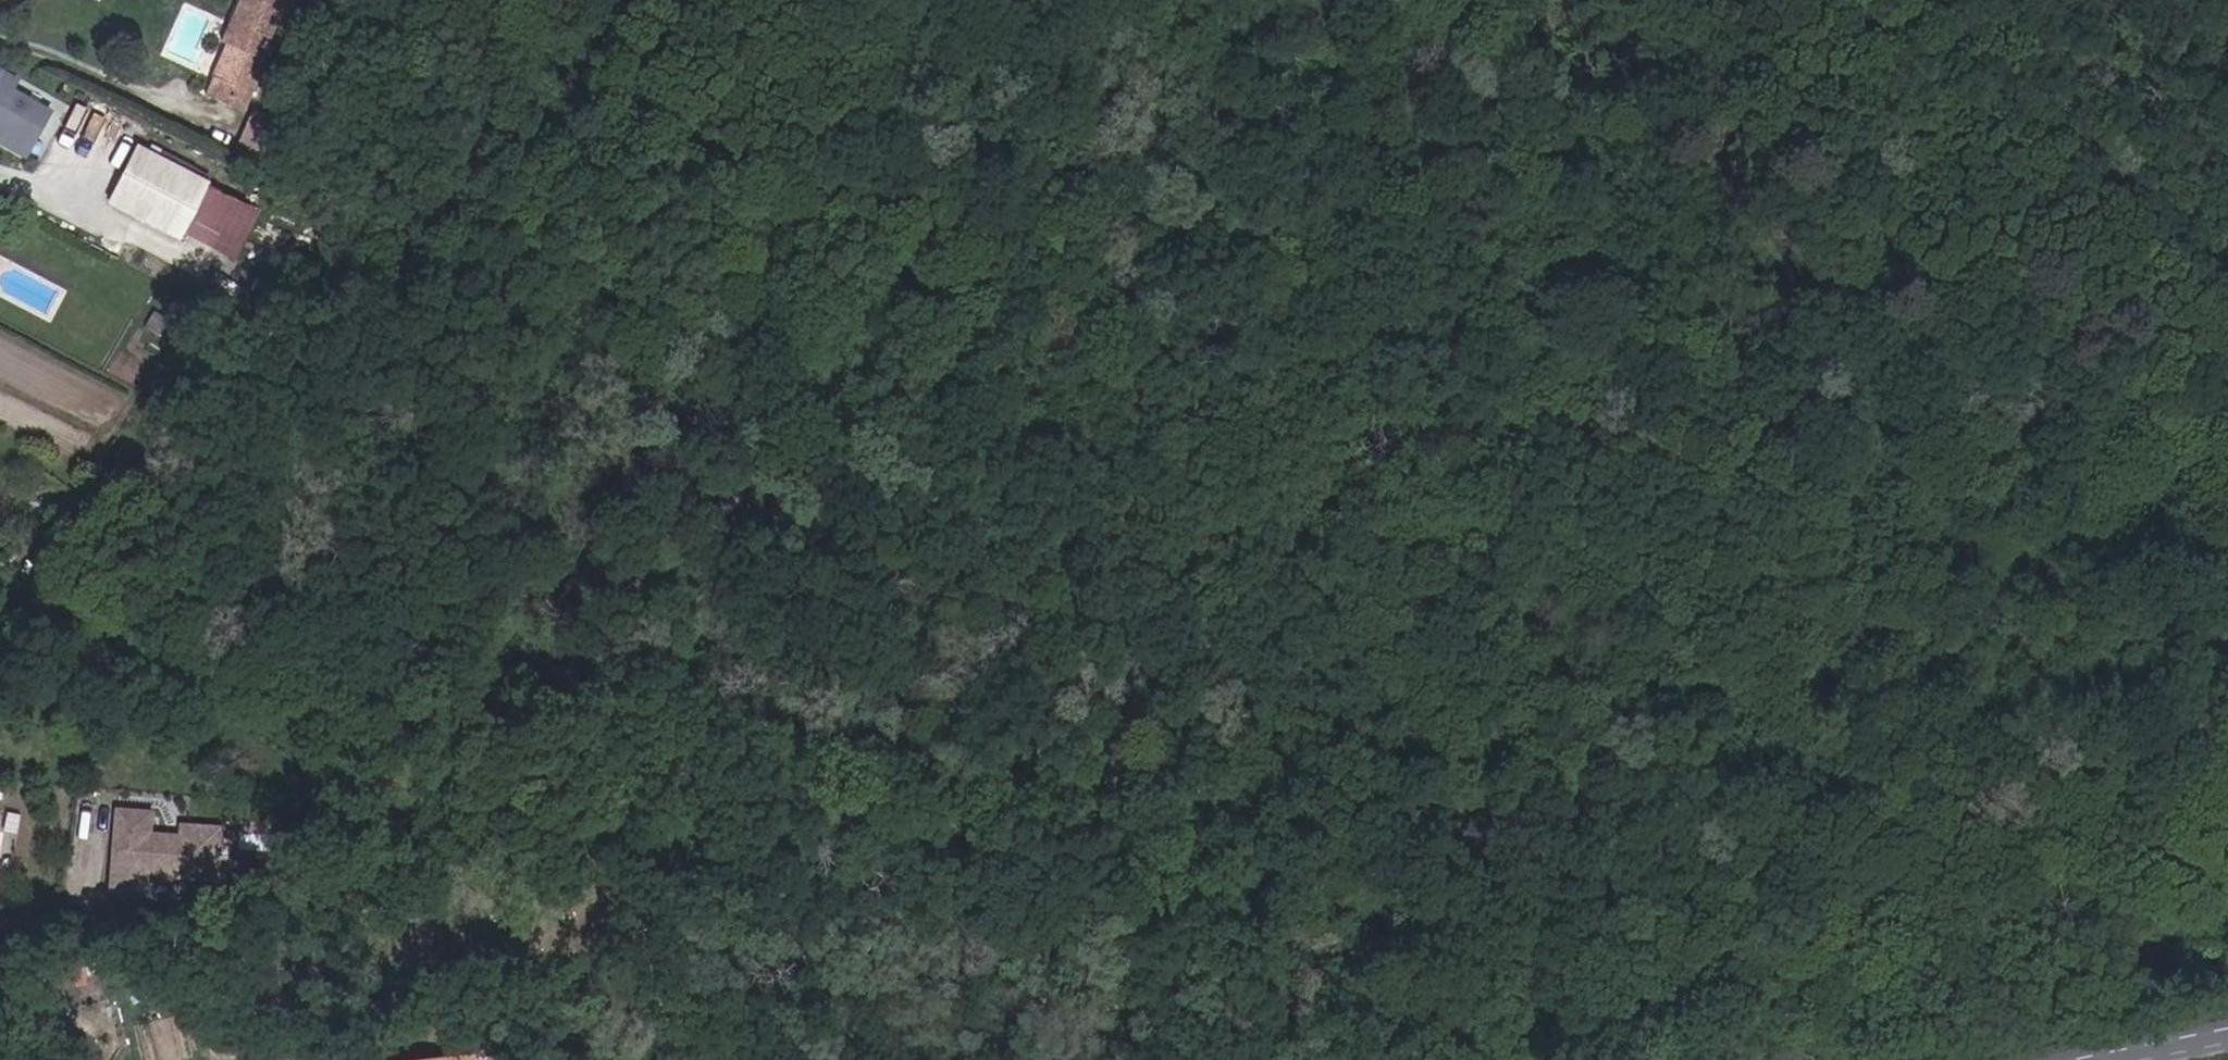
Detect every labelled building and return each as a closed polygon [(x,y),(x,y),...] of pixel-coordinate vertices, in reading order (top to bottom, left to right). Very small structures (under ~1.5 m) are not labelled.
[(229,44),(256,56),(246,85),(224,77),(217,94),(254,114),(301,9),(282,0),(248,0),(229,44)] [(0,72),(0,143),(34,160),(62,110),(0,72)] [(203,180),(144,147),(114,202),(175,234),(203,180)] [(270,851),(269,809),(252,809),(252,803),(233,803),(233,821),(218,821),(217,814),(199,814),(199,793),(166,793),(167,876),(186,875),(186,872),(196,871),(196,862),(200,862),(200,849),(233,849),(233,851),(270,851)]
